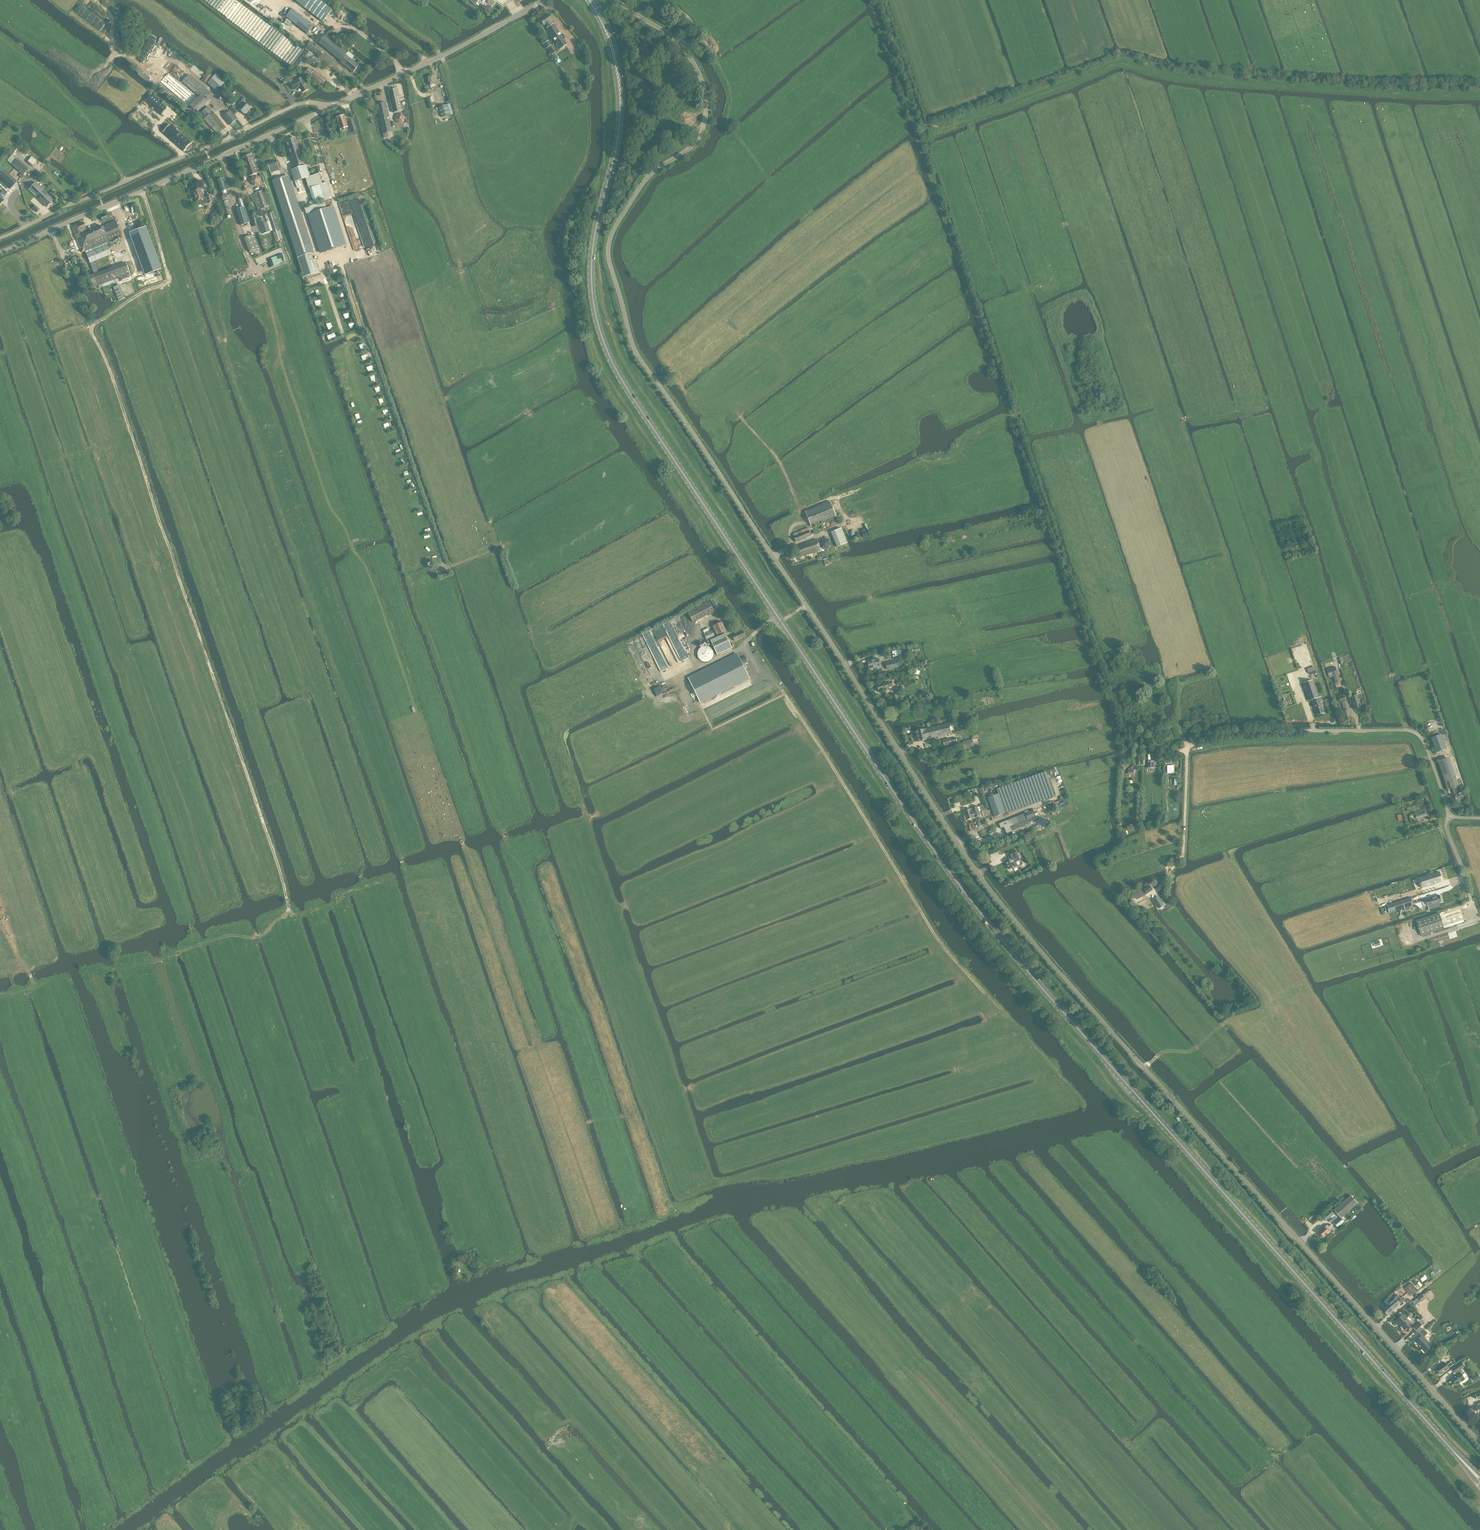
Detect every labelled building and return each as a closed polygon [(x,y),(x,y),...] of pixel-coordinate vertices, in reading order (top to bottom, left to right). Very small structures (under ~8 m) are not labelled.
[(224,15),(272,52),(292,67),(304,52),(254,14),(236,0),(204,0),(224,15)] [(332,9),(320,0),(296,0),(323,21),(332,9)] [(292,9),(286,17),(308,34),(314,26),(292,9)] [(549,15),(540,21),(544,26),(546,24),(548,27),(547,29),(560,49),(567,44),(554,24),(552,25),(550,22),(552,20),(549,15)] [(326,35),(319,43),(341,61),(340,62),(353,72),(356,69),(359,65),(352,59),(354,56),(348,52),(326,35)] [(320,57),(319,57),(318,59),(329,67),(335,61),(310,41),(307,46),(320,57)] [(549,41),(544,43),(548,48),(552,55),(556,52),(551,46),(552,45),(549,41)] [(305,51),(293,67),(298,72),(302,66),(304,67),(313,55),(306,50),(305,51)] [(314,56),(309,62),(317,69),(322,62),(318,59),(314,56)] [(146,81),(149,78),(145,74),(146,74),(138,67),(136,69),(135,70),(138,74),(142,78),(146,81)] [(311,75),(322,84),(326,80),(315,71),(314,72),(309,68),(306,73),(310,76),(311,75)] [(168,73),(159,84),(188,108),(190,106),(193,109),(195,111),(196,110),(198,112),(206,104),(205,104),(207,102),(204,99),(205,99),(207,96),(210,92),(189,74),(183,82),(179,78),(177,80),(168,73)] [(207,73),(202,80),(207,83),(208,82),(212,76),(210,75),(207,73)] [(209,82),(207,83),(208,84),(217,92),(225,83),(224,82),(216,74),(215,75),(209,82)] [(436,84),(434,76),(428,77),(430,86),(436,84)] [(309,89),(302,77),(296,81),(291,84),(294,90),(299,87),(303,93),(309,89)] [(223,88),(216,92),(219,97),(220,96),(224,101),(229,97),(225,93),(226,92),(223,88)] [(388,91),(393,113),(402,111),(400,100),(404,100),(403,96),(399,97),(398,89),(391,90),(388,91)] [(152,95),(146,102),(161,115),(166,108),(152,95)] [(241,106),(238,109),(239,109),(244,114),(250,108),(244,103),(244,102),(243,102),(240,105),(241,106)] [(383,134),(392,132),(386,102),(377,104),(383,134)] [(447,105),(439,107),(442,117),(450,115),(447,105)] [(219,135),(226,128),(218,119),(219,118),(209,107),(201,114),(205,119),(204,119),(219,135)] [(237,119),(230,111),(223,117),(230,125),(237,119)] [(401,114),(396,115),(395,120),(398,124),(404,123),(405,118),(401,114)] [(339,126),(340,126),(341,131),(344,130),(343,128),(348,127),(347,124),(344,116),(337,118),(339,126)] [(353,119),(348,121),(352,133),(357,131),(354,120),(353,119)] [(165,131),(164,133),(184,151),(191,143),(176,130),(177,128),(175,126),(174,128),(171,125),(168,128),(165,131)] [(304,163),(298,144),(301,143),(299,138),(296,139),(296,138),(286,142),(294,167),(300,165),(304,163)] [(249,176),(258,173),(260,177),(264,175),(262,171),(258,172),(252,155),(243,158),(249,176)] [(12,165),(23,174),(29,168),(17,158),(12,165)] [(276,160),(268,163),(269,168),(278,165),(276,160)] [(307,165),(291,170),(295,182),(306,178),(311,177),(310,176),(310,175),(307,165)] [(0,175),(0,181),(9,189),(15,183),(3,172),(0,175)] [(257,176),(252,177),(251,183),(255,186),(260,184),(261,179),(257,176)] [(279,179),(273,181),(286,219),(300,214),(288,176),(279,179)] [(222,178),(217,179),(222,191),(229,189),(227,183),(224,184),(222,178)] [(35,182),(28,189),(35,196),(41,202),(48,194),(43,190),(36,182),(35,182)] [(322,184),(309,188),(314,204),(324,201),(329,200),(328,199),(332,198),(327,184),(323,185),(322,184)] [(206,204),(208,203),(208,204),(214,202),(211,195),(204,198),(201,189),(193,191),(198,206),(201,204),(202,206),(206,205),(206,204)] [(251,196),(253,201),(255,201),(256,205),(258,210),(261,209),(262,211),(265,210),(264,208),(269,206),(268,205),(271,204),(267,191),(264,192),(263,191),(255,194),(256,194),(251,196)] [(41,202),(46,207),(53,200),(48,194),(41,202)] [(332,206),(309,214),(321,253),(322,254),(345,246),(345,245),(332,206)] [(250,223),(245,207),(236,210),(241,226),(250,223)] [(269,221),(273,231),(276,241),(283,239),(280,229),(276,219),(269,221)] [(115,221),(112,222),(87,232),(83,223),(72,227),(80,249),(83,247),(85,251),(121,236),(115,221)] [(145,227),(129,233),(130,237),(147,231),(145,227)] [(250,236),(244,238),(250,253),(259,249),(254,235),(250,236)] [(106,242),(85,251),(86,254),(90,263),(111,254),(107,245),(106,242)] [(92,288),(97,286),(130,274),(126,263),(93,274),(88,276),(92,288)] [(811,526),(836,516),(830,501),(805,512),(811,526)] [(808,528),(793,534),(796,542),(811,536),(808,528)] [(841,528),(831,532),(837,547),(847,543),(841,528)] [(824,538),(820,542),(821,548),(827,549),(831,545),(830,540),(824,538)] [(817,539),(797,546),(800,557),(820,550),(817,539)] [(709,601),(687,612),(693,622),(714,611),(709,601)] [(722,622),(712,626),(717,635),(726,631),(722,622)] [(712,630),(704,633),(707,641),(712,639),(715,637),(712,630)] [(743,630),(732,636),(734,641),(745,635),(743,630)] [(725,634),(711,640),(715,650),(717,655),(720,654),(732,648),(730,644),(730,643),(725,634)] [(737,653),(688,677),(700,703),(749,678),(742,664),(748,661),(746,656),(740,659),(737,653)] [(879,658),(868,661),(870,669),(881,667),(880,661),(879,658)] [(898,661),(886,663),(888,669),(899,666),(898,661)] [(1336,670),(1328,673),(1329,677),(1333,676),(1336,684),(1340,682),(1336,670)] [(892,682),(891,679),(885,681),(886,684),(877,686),(879,692),(883,691),(896,686),(894,680),(892,681),(892,682)] [(1320,703),(1323,702),(1321,697),(1318,697),(1313,680),(1304,683),(1310,701),(1312,700),(1318,715),(1324,713),(1320,703)] [(1353,703),(1355,709),(1361,707),(1357,695),(1350,698),(1352,704),(1353,703)] [(1349,710),(1342,711),(1345,719),(1351,717),(1349,710)] [(917,731),(919,741),(951,734),(949,723),(925,729),(917,731)] [(1441,734),(1431,738),(1436,752),(1446,749),(1441,734)] [(952,748),(952,746),(949,747),(949,745),(951,745),(951,743),(957,742),(956,737),(950,739),(943,740),(946,750),(952,748)] [(966,741),(963,741),(965,749),(974,747),(972,739),(966,741)] [(1438,761),(1447,790),(1453,788),(1453,789),(1457,801),(1463,799),(1460,787),(1457,788),(1457,787),(1447,758),(1438,761)] [(999,794),(995,795),(988,798),(995,817),(1024,807),(1043,801),(1055,797),(1046,771),(1017,782),(1010,784),(997,788),(999,794)] [(964,815),(966,815),(967,820),(981,815),(978,807),(965,811),(965,812),(963,812),(964,815)] [(1008,837),(1014,835),(1036,826),(1032,818),(1036,816),(1034,810),(1025,814),(1025,813),(999,824),(1001,829),(1004,827),(1008,837)] [(1012,859),(1006,861),(1009,869),(1014,867),(1014,869),(1017,867),(1017,866),(1018,866),(1016,862),(1020,860),(1016,850),(1008,853),(1010,857),(1011,856),(1012,859)] [(1431,875),(1419,879),(1421,888),(1442,881),(1439,872),(1433,874),(1432,871),(1430,872),(1431,875)] [(1160,886),(1157,883),(1151,888),(1152,890),(1154,889),(1155,891),(1160,886)] [(1425,900),(1422,901),(1423,907),(1427,906),(1428,906),(1429,909),(1440,906),(1439,903),(1442,902),(1440,895),(1425,900)] [(1402,900),(1387,905),(1389,913),(1404,908),(1413,905),(1411,897),(1402,900)] [(1421,936),(1449,927),(1464,922),(1460,909),(1445,914),(1444,911),(1416,920),(1421,936)] [(1341,1218),(1343,1216),(1358,1203),(1351,1195),(1334,1210),(1341,1218)] [(1326,1221),(1334,1214),(1331,1210),(1322,1217),(1326,1221)] [(1338,1227),(1344,1222),(1341,1218),(1335,1223),(1338,1227)] [(1319,1232),(1324,1237),(1332,1230),(1331,1229),(1333,1227),(1331,1224),(1330,1225),(1329,1224),(1328,1225),(1327,1224),(1319,1232)] [(1405,1289),(1409,1293),(1412,1296),(1415,1293),(1418,1290),(1411,1283),(1408,1286),(1405,1289)] [(1405,1302),(1409,1299),(1409,1298),(1411,1296),(1409,1294),(1402,1300),(1405,1302)] [(1418,1298),(1413,1302),(1416,1305),(1421,1301),(1421,1302),(1426,1298),(1422,1294),(1417,1297),(1418,1298)] [(1391,1301),(1389,1299),(1388,1298),(1384,1301),(1387,1305),(1382,1309),(1387,1315),(1400,1304),(1395,1298),(1391,1301)] [(1403,1314),(1396,1320),(1405,1330),(1412,1323),(1410,1321),(1411,1319),(1409,1316),(1407,1318),(1403,1314)] [(1420,1322),(1413,1328),(1416,1331),(1422,1326),(1422,1325),(1423,1324),(1418,1318),(1416,1319),(1418,1322),(1419,1321),(1420,1322)] [(1433,1346),(1424,1337),(1428,1333),(1423,1328),(1417,1334),(1420,1337),(1415,1341),(1426,1353),(1433,1346)] [(1464,1367),(1462,1364),(1466,1361),(1465,1360),(1461,1362),(1453,1368),(1456,1372),(1457,1372),(1458,1374),(1452,1378),(1456,1385),(1465,1379),(1460,1373),(1462,1372),(1462,1370),(1461,1369),(1464,1367)] [(1444,1362),(1436,1368),(1440,1374),(1449,1368),(1444,1362)]
